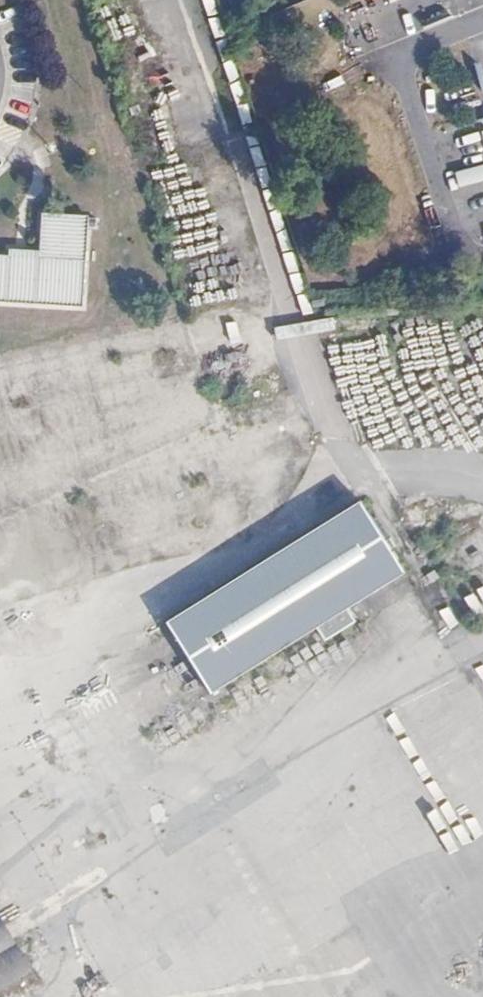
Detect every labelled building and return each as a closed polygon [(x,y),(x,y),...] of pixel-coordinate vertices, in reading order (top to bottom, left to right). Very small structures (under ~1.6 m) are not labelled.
[(0,241),(0,286),(91,291),(100,204),(53,201),(50,244),(0,241)] [(221,207),(171,219),(175,237),(225,225),(221,207)] [(357,500),(162,626),(209,698),(317,628),(326,642),(355,623),(347,610),(405,573),(357,500)] [(16,959),(0,934),(0,971),(16,959)]
